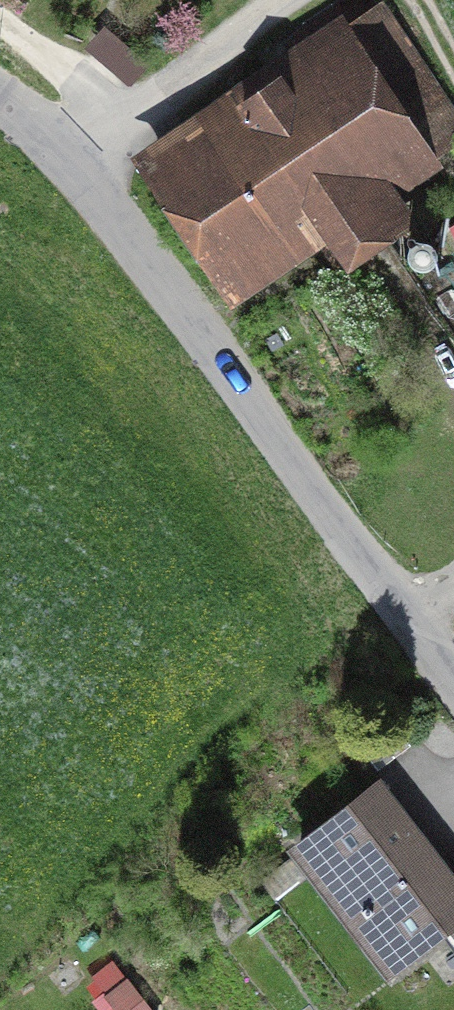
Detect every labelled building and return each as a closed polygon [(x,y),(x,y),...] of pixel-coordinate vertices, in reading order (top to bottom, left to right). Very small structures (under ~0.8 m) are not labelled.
[(382,0),(373,0),(123,160),(223,315),(320,253),(339,283),(415,234),(391,197),(453,157),(453,111),(382,0)] [(104,30),(87,56),(134,86),(151,60),(104,30)] [(385,778),(290,851),(394,984),(453,937),(453,867),(385,778)]
